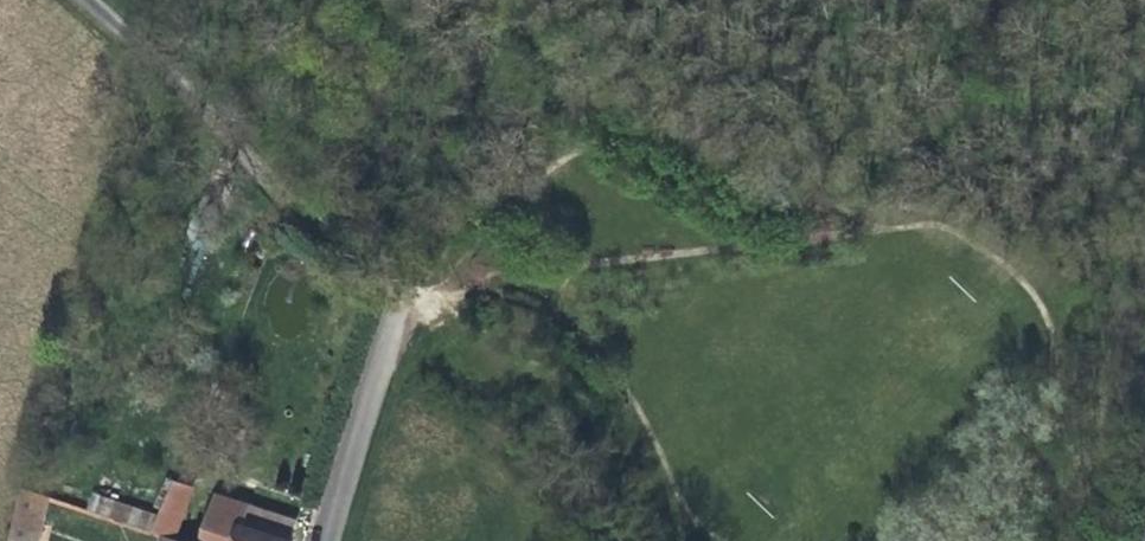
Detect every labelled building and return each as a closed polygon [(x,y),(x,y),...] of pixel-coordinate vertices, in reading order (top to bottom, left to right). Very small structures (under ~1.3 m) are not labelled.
[(176,538),(193,487),(175,481),(160,517),(155,531),(176,538)] [(48,496),(24,487),(12,540),(39,540),(48,496)] [(155,531),(160,517),(92,493),(86,509),(154,533),(155,531)] [(285,539),(245,526),(252,506),(216,494),(201,540),(290,540),(285,539)] [(285,539),(292,519),(274,514),(252,506),(245,526),(285,539)]
